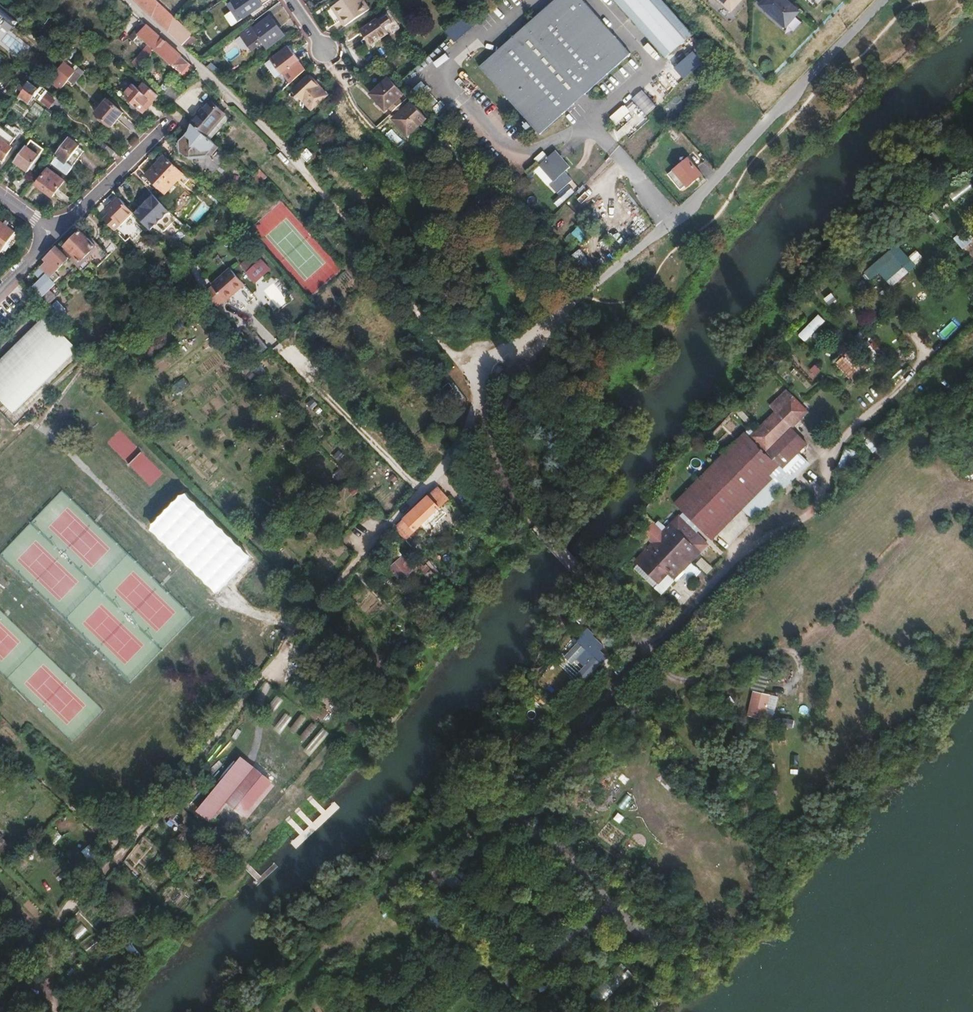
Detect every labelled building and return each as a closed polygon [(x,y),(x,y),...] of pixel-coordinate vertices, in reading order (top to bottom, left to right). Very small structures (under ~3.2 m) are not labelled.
[(173,18),(154,0),(133,0),(163,28),(173,18)] [(243,16),(262,4),(259,0),(233,0),(243,16)] [(332,7),(345,25),(369,8),(364,0),(341,0),(332,7)] [(522,26),(583,95),(618,64),(561,0),(551,0),(522,26)] [(618,64),(629,54),(582,0),(561,0),(618,64)] [(665,58),(692,35),(661,0),(614,0),(665,58)] [(735,14),(748,0),(718,0),(735,14)] [(805,13),(791,0),(765,0),(760,6),(790,30),(805,13)] [(386,13),(361,30),(371,45),(387,33),(384,28),(386,26),(392,34),(396,32),(398,30),(398,28),(398,25),(394,20),(392,22),(386,13)] [(250,24),(240,32),(253,49),(257,46),(258,48),(264,43),(268,47),(284,34),(270,16),(253,29),(250,24)] [(456,43),(474,27),(465,17),(448,33),(456,43)] [(163,28),(181,45),(191,35),(173,18),(163,28)] [(151,59),(157,52),(166,42),(148,26),(146,28),(142,24),(134,32),(129,37),(133,40),(138,35),(151,47),(144,54),(143,56),(149,61),(151,59)] [(522,26),(512,35),(573,104),(583,95),(522,26)] [(120,33),(113,41),(120,47),(127,39),(120,33)] [(512,35),(501,45),(562,113),(573,104),(512,35)] [(192,67),(166,42),(157,52),(184,76),(192,67)] [(501,45),(493,52),(554,121),(562,113),(501,45)] [(283,72),(291,82),(304,70),(297,61),(298,60),(287,46),(265,65),(276,78),(283,72)] [(686,80),(706,62),(695,51),(675,69),(686,80)] [(493,52),(478,65),(539,134),(554,121),(493,52)] [(103,61),(97,56),(93,60),(99,65),(103,61)] [(67,65),(56,78),(64,85),(69,80),(75,72),(67,65)] [(73,83),(79,76),(75,72),(69,80),(73,83)] [(301,81),(310,85),(321,83),(316,76),(310,72),(301,81)] [(395,120),(410,136),(427,120),(390,79),(372,95),(387,111),(391,108),(399,116),(395,120)] [(38,88),(29,81),(23,89),(32,96),(38,88)] [(321,83),(310,85),(301,81),(293,88),(312,110),(331,93),(321,83)] [(158,95),(144,83),(138,90),(133,86),(124,96),(142,112),(158,95)] [(163,95),(174,105),(183,96),(171,87),(163,95)] [(18,96),(28,104),(33,97),(32,96),(23,89),(18,96)] [(646,89),(633,97),(645,115),(658,107),(646,89)] [(53,100),(45,93),(39,101),(47,107),(53,100)] [(105,99),(94,113),(109,125),(120,112),(105,99)] [(617,125),(635,109),(630,102),(611,119),(617,125)] [(207,109),(222,122),(227,116),(213,103),(207,109)] [(6,113),(10,107),(6,104),(1,110),(6,113)] [(639,108),(617,124),(624,134),(646,118),(639,108)] [(224,127),(220,124),(222,122),(207,109),(193,123),(211,140),(224,127)] [(67,131),(52,152),(56,155),(71,135),(67,131)] [(74,137),(71,135),(56,155),(57,156),(52,164),(66,174),(72,166),(67,162),(78,147),(79,145),(75,142),(72,140),(74,137)] [(0,138),(0,156),(3,159),(12,147),(0,138)] [(115,150),(101,140),(96,146),(110,157),(115,150)] [(39,157),(26,147),(16,161),(29,171),(39,157)] [(83,151),(78,147),(67,162),(72,166),(83,151)] [(307,151),(305,149),(301,153),(309,161),(314,156),(308,150),(307,151)] [(555,150),(552,153),(553,154),(567,170),(570,167),(555,150)] [(553,154),(548,159),(569,183),(572,180),(565,171),(567,170),(553,154)] [(184,174),(165,156),(158,163),(177,181),(184,174)] [(547,157),(538,165),(553,182),(550,185),(557,193),(565,186),(544,162),(548,159),(547,157)] [(548,159),(544,162),(565,186),(569,183),(548,159)] [(687,159),(667,176),(680,190),(685,185),(687,186),(700,174),(687,159)] [(177,181),(158,163),(147,174),(166,192),(177,181)] [(64,180),(48,169),(37,185),(52,196),(64,180)] [(178,220),(149,190),(139,200),(144,206),(141,208),(135,214),(151,231),(157,225),(164,233),(178,220)] [(107,210),(110,214),(105,220),(116,231),(134,213),(119,198),(107,210)] [(597,226),(588,217),(573,233),(582,242),(597,226)] [(0,220),(0,251),(2,252),(16,232),(0,220)] [(972,246),(972,229),(972,227),(956,238),(965,251),(972,246)] [(572,245),(577,239),(569,231),(564,237),(572,245)] [(70,259),(71,258),(75,254),(82,261),(97,247),(82,232),(67,246),(69,248),(64,254),(70,259)] [(871,281),(881,274),(892,288),(918,267),(899,244),(864,273),(871,281)] [(231,258),(233,260),(246,248),(244,246),(231,258)] [(56,273),(70,259),(64,254),(57,247),(45,259),(48,262),(38,272),(43,277),(34,286),(44,297),(62,279),(56,273)] [(248,247),(246,248),(233,260),(248,277),(263,263),(248,247)] [(910,259),(918,265),(924,258),(916,251),(910,259)] [(222,263),(205,279),(219,295),(237,279),(222,263)] [(919,304),(928,297),(923,291),(914,298),(919,304)] [(826,299),(832,307),(839,301),(833,294),(826,299)] [(58,301),(50,309),(61,320),(69,312),(58,301)] [(874,313),(861,321),(866,328),(878,319),(874,313)] [(15,411),(26,401),(79,348),(47,315),(0,361),(0,396),(15,411)] [(819,315),(799,336),(806,342),(826,321),(819,315)] [(851,351),(837,366),(858,385),(871,370),(851,351)] [(442,391),(449,399),(455,394),(449,386),(442,391)] [(772,415),(745,443),(761,458),(790,428),(806,412),(785,391),(767,410),(772,415)] [(740,450),(739,451),(779,489),(780,490),(781,490),(807,463),(797,453),(806,444),(790,428),(761,458),(745,443),(739,437),(733,443),(740,450)] [(733,443),(682,496),(691,504),(739,451),(740,450),(733,443)] [(850,475),(857,450),(845,447),(837,471),(850,475)] [(739,451),(691,504),(682,496),(676,503),(714,540),(743,509),(752,517),(779,489),(739,451)] [(129,464),(149,485),(161,473),(141,452),(129,464)] [(438,487),(396,527),(414,548),(420,543),(412,534),(444,504),(451,513),(454,510),(456,513),(458,510),(438,487)] [(779,489),(752,517),(753,518),(780,490),(779,489)] [(645,532),(654,542),(633,564),(635,567),(638,564),(659,583),(669,573),(675,579),(708,545),(679,516),(663,533),(653,524),(645,532)] [(359,525),(348,538),(364,552),(376,539),(359,525)] [(430,568),(419,557),(414,562),(424,573),(430,568)] [(387,564),(391,569),(396,565),(398,563),(394,558),(387,564)] [(685,571),(693,579),(700,571),(692,564),(685,571)] [(403,572),(396,565),(391,569),(403,582),(410,577),(404,571),(403,572)] [(615,651),(591,628),(565,657),(574,665),(579,660),(585,666),(580,671),(589,679),(615,651)] [(772,694),(755,690),(750,715),(766,718),(772,694)] [(279,782),(244,755),(199,810),(211,822),(227,802),(248,819),(279,782)] [(83,850),(90,860),(97,855),(90,845),(83,850)] [(432,915),(427,922),(438,929),(442,922),(432,915)] [(604,1002),(629,978),(619,967),(594,991),(604,1002)]
